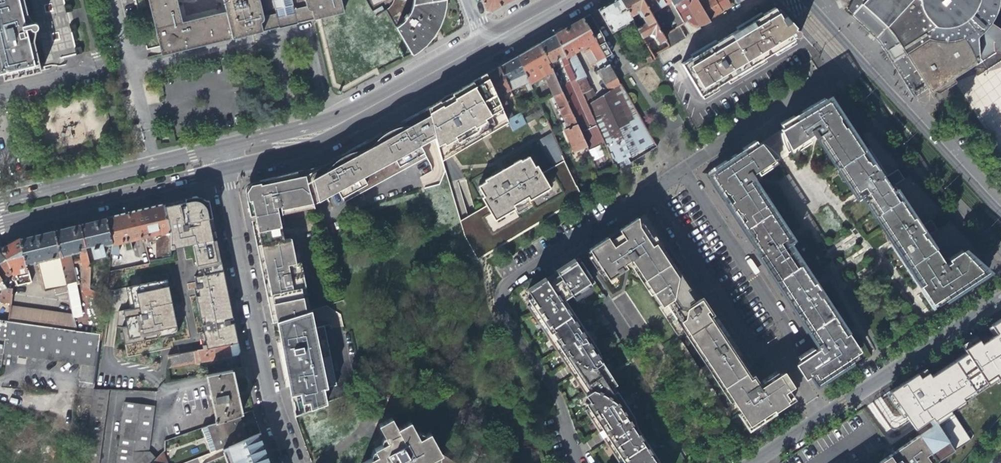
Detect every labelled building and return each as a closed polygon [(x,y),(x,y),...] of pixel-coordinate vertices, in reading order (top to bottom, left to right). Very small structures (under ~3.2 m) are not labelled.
[(0,73),(4,72),(5,79),(35,72),(37,66),(32,44),(29,44),(25,30),(28,29),(21,0),(0,0),(0,72),(0,73)] [(163,56),(345,14),(342,0),(152,0),(163,56)] [(405,1),(398,0),(394,0),(393,3),(391,8),(390,9),(388,11),(386,13),(412,56),(415,54),(422,49),(427,45),(429,42),(433,37),(436,33),(439,26),(442,21),(444,13),(445,7),(446,0),(406,0),(405,1)] [(512,0),(481,0),(484,10),(489,12),(502,5),(512,0)] [(597,10),(611,33),(627,24),(631,32),(636,29),(630,18),(619,0),(615,0),(600,9),(597,10)] [(665,40),(662,35),(642,0),(619,0),(630,18),(635,15),(637,13),(640,19),(642,18),(645,23),(641,26),(636,29),(642,39),(650,34),(654,36),(658,42),(660,43),(665,40)] [(670,1),(670,0),(642,0),(662,35),(671,30),(661,13),(659,15),(654,13),(653,11),(670,1)] [(700,27),(704,26),(710,23),(708,21),(699,5),(696,0),(691,0),(690,3),(691,2),(693,6),(689,8),(700,27)] [(699,5),(708,21),(722,12),(716,0),(708,0),(699,5)] [(722,12),(730,7),(725,0),(716,0),(722,12)] [(849,7),(854,13),(852,15),(880,41),(914,95),(916,94),(917,96),(929,89),(932,94),(935,92),(942,92),(959,82),(956,76),(983,60),(984,62),(990,58),(997,54),(996,51),(998,50),(1000,51),(1000,33),(997,31),(998,29),(992,24),(991,26),(988,24),(995,13),(997,7),(999,3),(999,0),(852,0),(849,7)] [(796,30),(786,18),(782,20),(777,13),(775,9),(681,65),(701,97),(727,81),(772,54),(794,41),(793,39),(795,38),(797,39),(799,38),(800,37),(801,36),(801,34),(800,33),(799,32),(798,32),(796,32),(795,30),(796,30)] [(780,11),(777,13),(782,20),(786,18),(780,11)] [(635,15),(641,26),(645,23),(642,18),(640,19),(637,13),(635,15)] [(602,38),(589,15),(582,19),(605,58),(605,59),(611,55),(604,42),(602,38)] [(588,82),(574,53),(582,49),(584,53),(591,49),(594,55),(590,58),(594,65),(595,64),(605,58),(582,19),(570,26),(555,35),(585,101),(595,96),(592,89),(590,90),(586,83),(588,82)] [(683,24),(688,31),(695,27),(697,27),(694,22),(691,24),(689,21),(683,24)] [(679,25),(671,30),(662,35),(665,40),(669,46),(670,47),(686,38),(679,25)] [(701,29),(700,27),(699,27),(697,27),(695,27),(688,31),(691,35),(701,29)] [(615,168),(615,167),(587,106),(585,101),(555,35),(547,39),(539,44),(588,151),(600,178),(615,168)] [(527,51),(540,79),(545,77),(547,82),(568,129),(564,130),(576,156),(588,151),(539,44),(530,49),(527,51)] [(535,82),(540,79),(527,51),(516,57),(530,86),(535,82)] [(511,94),(530,86),(516,57),(499,67),(510,91),(511,94)] [(605,58),(595,64),(600,71),(609,65),(605,59),(605,58)] [(597,72),(609,92),(621,85),(609,65),(600,71),(597,72)] [(502,95),(510,91),(499,67),(487,74),(487,75),(500,103),(505,100),(502,95)] [(443,163),(510,124),(507,117),(503,109),(500,103),(487,75),(457,93),(453,95),(451,95),(441,101),(440,102),(427,110),(435,137),(443,163)] [(615,167),(654,144),(630,102),(625,93),(621,85),(609,92),(587,106),(615,167)] [(922,284),(921,285),(925,290),(932,302),(942,295),(945,295),(947,294),(948,295),(974,277),(976,279),(989,271),(983,265),(979,262),(985,257),(960,230),(951,220),(937,229),(930,217),(942,210),(937,204),(914,179),(911,175),(906,179),(899,168),(902,166),(893,156),(873,134),(868,129),(862,133),(846,110),(833,90),(803,110),(807,116),(803,119),(799,121),(796,117),(782,126),(786,132),(782,134),(783,141),(785,146),(786,150),(788,153),(797,147),(801,147),(804,145),(806,147),(813,142),(810,139),(814,136),(817,139),(822,136),(825,140),(821,142),(826,150),(827,149),(830,152),(832,154),(837,161),(835,163),(847,182),(850,180),(854,187),(855,190),(857,193),(865,187),(869,193),(873,199),(870,201),(875,208),(875,211),(878,215),(879,214),(884,221),(884,224),(886,227),(884,228),(888,234),(891,232),(895,238),(899,244),(897,245),(899,249),(901,252),(903,251),(908,258),(908,261),(914,271),(916,270),(920,277),(921,279),(922,284)] [(539,106),(522,116),(526,125),(543,115),(539,106)] [(347,200),(402,170),(425,158),(427,157),(421,146),(420,145),(421,145),(435,137),(427,110),(426,109),(412,116),(403,121),(379,134),(355,147),(331,160),(338,172),(347,200)] [(519,110),(507,117),(510,124),(514,132),(526,125),(522,116),(519,110)] [(538,139),(548,159),(544,161),(547,169),(565,161),(552,133),(538,139)] [(820,297),(822,296),(820,293),(817,290),(813,284),(812,285),(808,279),(810,278),(794,253),(788,257),(785,252),(780,245),(789,239),(787,236),(784,234),(779,227),(782,225),(770,206),(767,208),(762,200),(762,197),(760,194),(761,193),(756,185),(753,187),(752,185),(750,183),(756,179),(754,177),(757,175),(758,174),(761,177),(767,172),(766,170),(767,169),(770,166),(780,159),(777,156),(774,151),(771,149),(765,145),(761,148),(758,142),(745,151),(747,155),(743,158),(739,160),(735,154),(704,175),(747,240),(753,236),(765,255),(762,257),(770,268),(769,269),(772,274),(770,275),(788,302),(796,296),(800,302),(792,308),(820,351),(817,353),(813,348),(798,358),(816,385),(822,381),(821,379),(824,377),(826,374),(833,370),(835,373),(847,363),(846,362),(849,360),(849,357),(859,351),(849,336),(847,334),(846,335),(844,331),(840,330),(836,323),(837,322),(826,301),(824,303),(820,297)] [(477,262),(577,201),(582,198),(579,192),(565,161),(542,175),(538,167),(535,168),(529,158),(522,162),(521,160),(485,181),(486,183),(479,187),(484,198),(482,199),(486,207),(460,222),(464,235),(477,262)] [(338,172),(331,160),(323,165),(329,176),(325,179),(330,194),(337,190),(343,202),(347,200),(338,172)] [(329,176),(323,165),(317,168),(305,175),(309,188),(313,201),(314,203),(330,194),(325,179),(329,176)] [(309,188),(305,175),(303,169),(288,173),(272,177),(259,180),(251,182),(251,184),(247,191),(245,191),(249,208),(250,216),(270,211),(271,217),(270,220),(285,224),(281,209),(284,208),(313,201),(309,188)] [(18,175),(20,183),(25,182),(29,181),(27,172),(18,175)] [(170,232),(170,248),(192,244),(200,276),(196,277),(197,288),(194,289),(204,333),(201,334),(204,349),(238,343),(235,327),(223,270),(220,258),(208,201),(196,196),(179,200),(163,204),(170,232)] [(150,207),(136,210),(142,237),(144,237),(147,236),(148,241),(156,239),(156,259),(170,256),(170,248),(170,232),(163,204),(150,207)] [(130,240),(142,237),(136,210),(122,213),(108,217),(105,217),(111,245),(109,263),(109,268),(114,269),(117,267),(119,249),(118,243),(123,242),(127,259),(128,260),(133,258),(130,240)] [(702,297),(700,298),(697,292),(692,286),(694,285),(646,211),(615,231),(618,235),(609,240),(608,238),(589,251),(592,255),(588,258),(600,276),(604,273),(608,280),(623,270),(622,268),(623,267),(626,268),(624,264),(631,260),(678,333),(694,314),(696,315),(698,316),(701,316),(703,315),(704,314),(706,313),(708,311),(708,310),(708,306),(705,300),(702,297)] [(103,246),(111,245),(105,217),(93,220),(80,223),(85,246),(90,245),(93,257),(105,255),(103,246)] [(79,247),(85,246),(80,223),(68,226),(58,229),(55,229),(60,256),(66,283),(76,281),(70,254),(80,252),(79,247)] [(27,264),(37,262),(60,256),(55,229),(37,233),(20,237),(27,264)] [(259,259),(265,285),(269,307),(282,303),(303,297),(296,267),(294,267),(288,238),(282,239),(274,240),(273,236),(267,233),(263,242),(265,248),(267,257),(259,259)] [(12,274),(28,270),(27,264),(20,237),(12,242),(2,247),(12,274)] [(2,247),(0,249),(0,276),(4,283),(14,278),(12,274),(2,247)] [(90,267),(86,252),(83,253),(83,256),(80,257),(83,268),(90,267)] [(67,287),(66,283),(60,256),(37,262),(44,292),(67,287)] [(640,434),(635,437),(634,435),(636,434),(634,430),(632,431),(626,423),(635,417),(620,394),(616,397),(613,392),(619,388),(606,368),(602,371),(600,369),(603,366),(601,363),(598,365),(592,357),(600,352),(580,323),(576,325),(567,311),(571,309),(565,301),(564,302),(560,296),(569,291),(574,300),(592,288),(589,282),(593,280),(582,263),(578,266),(575,262),(557,274),(560,278),(549,284),(547,281),(529,293),(533,300),(529,302),(532,307),(529,309),(592,403),(589,406),(592,411),(589,413),(615,452),(617,451),(621,458),(622,457),(626,462),(627,462),(660,462),(640,434)] [(106,286),(109,268),(109,263),(102,263),(100,272),(103,272),(101,285),(106,286)] [(28,270),(12,274),(14,278),(29,274),(28,270)] [(29,274),(14,278),(16,285),(31,281),(29,274)] [(16,285),(14,278),(4,283),(7,287),(12,288),(12,286),(16,285)] [(166,280),(126,288),(130,309),(124,312),(126,327),(122,329),(124,333),(120,334),(121,339),(124,339),(124,344),(178,334),(173,313),(166,280)] [(12,288),(7,287),(3,289),(0,284),(0,292),(11,293),(12,288)] [(287,317),(306,311),(303,297),(282,303),(269,307),(271,314),(272,322),(276,320),(287,317)] [(9,307),(7,321),(44,326),(76,331),(73,316),(9,307)] [(311,310),(306,311),(287,317),(276,320),(280,338),(293,394),(323,387),(337,384),(324,325),(314,327),(311,310)] [(776,374),(762,383),(766,389),(762,392),(752,376),(753,376),(739,356),(736,352),(726,338),(727,337),(714,317),(688,334),(708,364),(709,363),(711,366),(712,370),(735,406),(739,408),(741,411),(739,412),(750,428),(757,423),(758,425),(778,411),(777,410),(786,404),(787,405),(794,401),(776,374)] [(76,331),(44,326),(7,321),(5,337),(3,352),(39,357),(81,363),(83,364),(97,366),(101,334),(76,331)] [(959,366),(983,399),(1000,385),(1000,335),(959,366)] [(194,352),(196,362),(222,357),(241,354),(238,343),(204,349),(194,352)] [(168,367),(196,362),(194,352),(168,356),(168,367)] [(954,358),(895,396),(909,419),(914,425),(917,430),(920,435),(936,457),(994,418),(983,399),(959,366),(954,358)] [(97,366),(81,363),(75,417),(72,437),(86,444),(97,366)] [(94,390),(97,366),(86,444),(83,462),(99,462),(109,390),(94,390)] [(244,367),(217,374),(225,420),(252,411),(251,402),(247,381),(244,367)] [(290,394),(294,414),(327,402),(323,387),(293,394),(290,394)] [(147,461),(155,406),(125,403),(116,462),(134,462),(147,461)] [(225,420),(202,428),(210,451),(246,438),(242,427),(238,415),(225,420)] [(428,431),(418,436),(409,419),(397,425),(391,415),(378,422),(387,439),(373,447),(377,453),(359,462),(424,462),(440,453),(428,431)] [(260,434),(249,436),(246,438),(224,448),(229,462),(271,462),(260,434)] [(936,457),(920,435),(909,442),(879,462),(934,462),(938,460),(936,457)] [(163,453),(156,459),(153,462),(154,462),(167,462),(163,453)]
